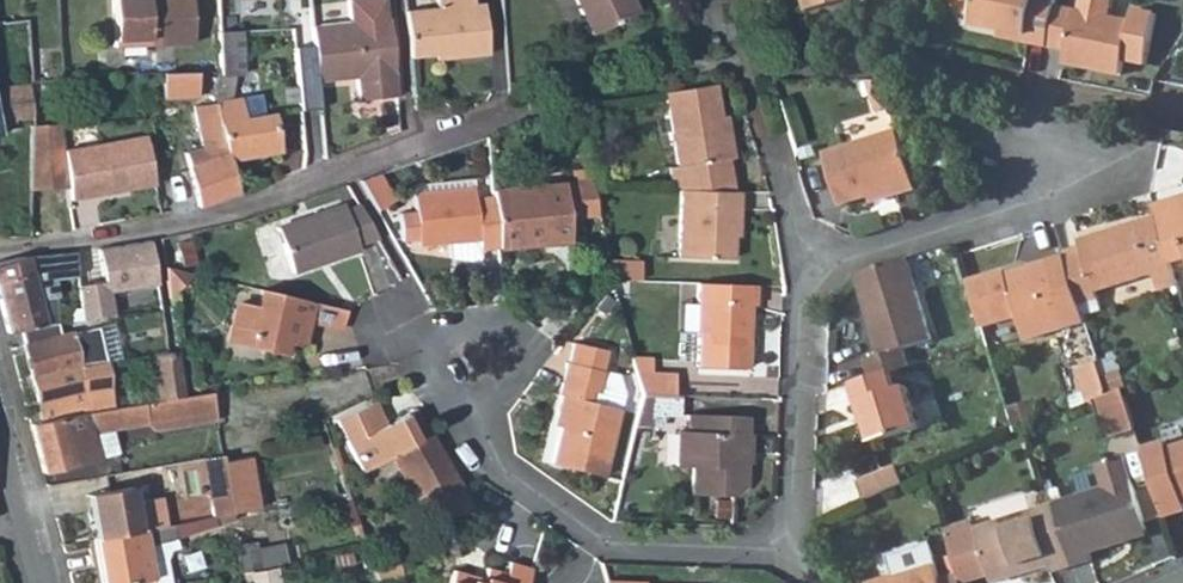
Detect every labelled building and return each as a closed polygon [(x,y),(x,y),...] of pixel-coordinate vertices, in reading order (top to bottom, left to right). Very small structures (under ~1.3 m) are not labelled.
[(103,49),(186,44),(183,0),(100,0),(103,49)] [(308,27),(308,28),(313,85),(342,83),(342,77),(352,77),(355,103),(393,99),(385,21),(382,21),(381,0),(351,0),(344,1),(346,24),(308,27)] [(405,16),(408,58),(445,55),(446,61),(488,58),(484,8),(468,9),(467,0),(433,0),(434,14),(405,16)] [(588,37),(634,15),(627,0),(570,0),(588,37)] [(851,0),(799,0),(803,15),(852,3),(851,0)] [(1043,51),(1044,50),(1052,9),(1054,0),(954,0),(952,9),(957,16),(974,20),(973,28),(999,33),(1023,38),(1022,46),(1043,51)] [(1044,50),(1062,54),(1059,67),(1117,78),(1121,62),(1142,66),(1153,17),(1128,11),(1125,24),(1106,20),(1110,1),(1105,0),(1078,0),(1075,14),(1052,9),(1044,50)] [(242,6),(215,6),(218,38),(241,38),(242,6)] [(997,42),(1022,46),(1023,38),(999,33),(997,42)] [(241,38),(218,38),(215,75),(220,103),(229,158),(275,152),(272,113),(262,114),(260,95),(239,97),(235,76),(240,76),(241,38)] [(192,103),(194,75),(160,75),(160,102),(192,103)] [(871,114),(887,109),(879,85),(860,84),(871,114)] [(716,120),(710,87),(663,95),(674,171),(665,172),(669,194),(678,194),(729,196),(723,163),(716,120)] [(8,123),(31,124),(32,101),(31,88),(9,88),(8,123)] [(184,155),(198,208),(199,208),(234,192),(229,158),(220,103),(199,107),(205,142),(200,143),(202,150),(184,155)] [(716,120),(723,163),(729,162),(721,119),(716,120)] [(28,191),(68,193),(70,149),(70,132),(31,129),(28,191)] [(893,199),(914,193),(903,156),(895,133),(822,156),(837,208),(866,199),(890,192),(893,199)] [(144,137),(70,149),(68,193),(67,201),(152,186),(144,137)] [(936,157),(922,162),(925,174),(939,170),(936,157)] [(395,201),(381,175),(357,183),(374,212),(395,201)] [(588,187),(560,189),(489,196),(490,199),(495,253),(522,251),(521,243),(545,240),(547,249),(565,246),(564,225),(594,221),(588,187)] [(890,192),(866,199),(869,207),(893,199),(890,192)] [(734,235),(736,196),(729,196),(678,194),(676,263),(728,265),(730,234),(734,235)] [(416,246),(417,253),(448,250),(449,266),(479,270),(478,255),(495,253),(490,199),(473,201),(472,195),(413,200),(415,220),(398,222),(400,248),(416,246)] [(1149,210),(1154,224),(1166,266),(1182,260),(1182,198),(1149,210)] [(353,247),(373,240),(355,209),(342,212),(341,207),(275,226),(288,272),(355,253),(353,247)] [(1062,257),(1078,311),(1098,304),(1096,297),(1153,277),(1159,297),(1174,292),(1166,266),(1154,224),(1078,247),(1080,252),(1062,257)] [(522,251),(547,249),(545,240),(521,243),(522,251)] [(150,242),(98,249),(105,284),(107,293),(158,286),(150,242)] [(73,277),(69,253),(39,258),(41,280),(73,277)] [(26,259),(19,258),(0,264),(0,314),(5,334),(21,330),(44,325),(26,259)] [(866,364),(873,382),(890,376),(911,370),(905,350),(929,343),(903,261),(852,277),(879,359),(866,364)] [(638,265),(602,266),(606,284),(637,285),(638,265)] [(1002,274),(964,286),(977,330),(1014,320),(1021,342),(1056,332),(1049,310),(1056,307),(1043,265),(1028,269),(1029,274),(1004,282),(1002,274)] [(169,300),(191,275),(163,269),(169,300)] [(107,293),(105,284),(76,287),(82,322),(113,317),(107,293)] [(750,309),(751,288),(693,287),(690,369),(743,373),(745,338),(739,338),(741,309),(750,309)] [(340,333),(345,314),(259,292),(255,313),(237,309),(228,345),(260,354),(263,348),(281,353),(283,346),(299,351),(303,335),(296,330),(298,323),(340,333)] [(1062,329),(1056,307),(1049,310),(1056,332),(1062,329)] [(21,330),(30,378),(102,364),(96,333),(58,341),(55,323),(44,325),(21,330)] [(114,329),(96,333),(102,364),(109,363),(121,361),(114,329)] [(603,355),(569,347),(563,369),(562,368),(553,400),(557,401),(552,420),(558,421),(546,467),(597,479),(620,398),(614,380),(597,377),(603,355)] [(151,355),(158,401),(185,396),(177,350),(151,355)] [(647,360),(627,359),(638,399),(672,400),(673,377),(646,376),(647,360)] [(117,408),(109,363),(102,364),(30,378),(38,423),(117,408)] [(895,395),(890,376),(873,382),(848,389),(852,409),(858,407),(865,430),(870,446),(917,432),(905,392),(895,395)] [(213,414),(210,392),(185,396),(158,401),(117,408),(38,423),(29,424),(41,474),(115,461),(110,432),(147,424),(148,427),(213,414)] [(1119,394),(1094,404),(1105,438),(1110,441),(1131,434),(1119,394)] [(676,421),(677,400),(672,400),(638,399),(631,430),(660,431),(661,420),(676,421)] [(358,475),(388,458),(429,434),(414,412),(384,427),(371,405),(332,424),(358,475)] [(860,432),(865,430),(858,407),(852,409),(860,432)] [(683,420),(683,437),(672,437),(671,470),(687,472),(686,500),(726,501),(738,492),(742,423),(683,420)] [(444,461),(429,434),(388,458),(402,484),(444,461)] [(1138,453),(1159,521),(1178,516),(1175,508),(1172,501),(1182,498),(1182,444),(1157,452),(1156,447),(1138,453)] [(196,460),(206,504),(209,519),(231,515),(217,463),(216,456),(196,460)] [(241,457),(217,463),(231,515),(256,511),(241,457)] [(1100,490),(1048,505),(1068,571),(1089,565),(1087,556),(1118,546),(1116,539),(1141,532),(1119,459),(1092,468),(1100,490)] [(459,488),(444,461),(402,484),(418,511),(459,488)] [(853,489),(861,505),(898,489),(891,472),(853,489)] [(459,488),(418,511),(420,516),(472,512),(459,488)] [(84,496),(91,541),(163,528),(158,497),(130,502),(127,489),(84,496)] [(1182,506),(1182,498),(1172,501),(1175,508),(1182,506)] [(176,509),(178,525),(209,519),(206,504),(176,509)] [(943,537),(956,580),(957,582),(959,582),(983,576),(985,580),(1010,573),(1012,579),(1045,569),(1048,577),(1068,571),(1048,505),(969,529),(943,537)] [(209,519),(178,525),(163,528),(91,541),(99,582),(130,582),(148,580),(142,546),(169,541),(211,527),(209,519)] [(967,520),(940,528),(943,537),(969,529),(967,520)] [(1144,538),(1141,532),(1116,539),(1118,546),(1144,538)] [(279,540),(241,544),(246,582),(284,582),(279,540)] [(148,582),(165,582),(161,561),(164,552),(171,550),(169,541),(142,546),(148,580),(148,582)] [(531,571),(508,564),(505,574),(486,569),(482,582),(527,582),(531,571)] [(933,568),(889,582),(938,582),(933,568)] [(470,582),(471,576),(453,572),(449,582),(470,582)] [(1012,579),(1010,573),(985,580),(986,582),(1000,582),(1012,579)]
